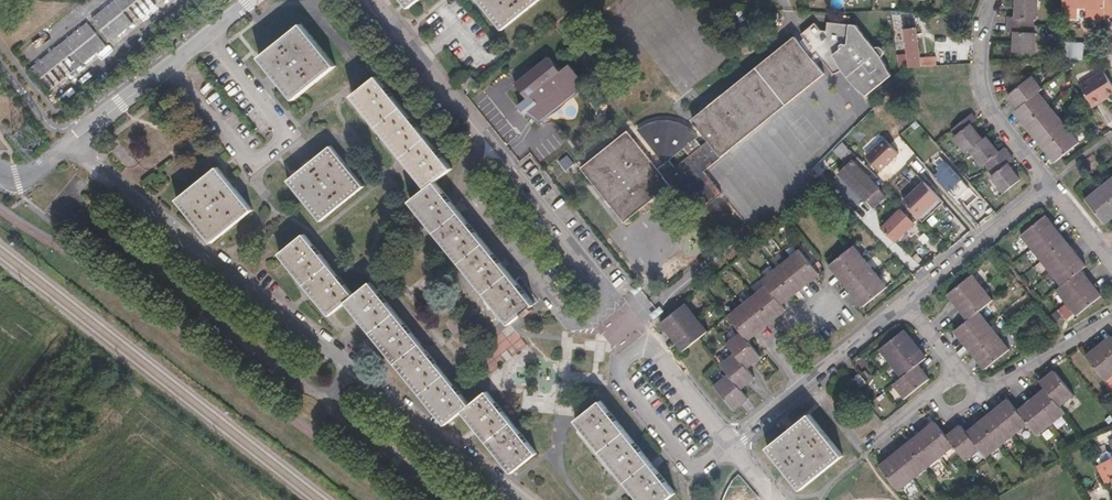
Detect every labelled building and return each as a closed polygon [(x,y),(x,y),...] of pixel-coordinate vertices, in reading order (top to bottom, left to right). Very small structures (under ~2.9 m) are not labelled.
[(162,0),(116,0),(92,19),(110,42),(162,0)] [(502,30),(539,0),(479,0),(502,30)] [(1017,18),(1009,17),(1009,25),(1008,32),(1015,32),(1014,52),(1035,54),(1036,34),(1031,33),(1032,26),(1032,18),(1037,18),(1038,0),(1017,0),(1017,18)] [(1108,0),(1063,0),(1062,18),(1076,19),(1077,5),(1090,6),(1089,20),(1107,20),(1108,0)] [(106,45),(88,23),(31,70),(49,91),(106,45)] [(295,99),(336,66),(302,24),(261,58),(295,99)] [(921,59),(917,28),(905,29),(910,67),(936,65),(936,57),(921,59)] [(1082,60),(1083,44),(1061,43),(1060,59),(1082,60)] [(560,72),(548,57),(516,83),(530,98),(531,97),(547,116),(585,85),(569,65),(560,72)] [(859,74),(853,66),(843,70),(844,72),(851,81),(857,80),(857,78),(859,74)] [(1105,74),(1081,88),(1093,107),(1103,101),(1102,100),(1111,94),(1111,85),(1105,74)] [(478,85),(471,76),(461,84),(468,93),(473,89),(478,85)] [(412,202),(511,324),(523,314),(525,316),(534,309),(532,307),(535,305),(436,182),(453,169),(378,77),(354,96),(428,189),(412,202)] [(1080,143),(1039,92),(1042,89),(1032,77),(1008,96),(1018,108),(1015,112),(1055,162),(1080,143)] [(731,150),(786,105),(769,84),(714,130),(731,150)] [(481,88),(478,85),(473,89),(476,93),(481,88)] [(999,152),(987,137),(984,139),(971,124),(976,120),(971,114),(955,128),(972,148),(985,163),(990,169),(995,174),(1009,190),(1021,180),(1008,164),(1013,160),(1009,153),(1004,148),(999,152)] [(634,126),(581,165),(623,221),(675,182),(662,164),(697,138),(681,116),(669,125),(661,115),(638,132),(634,126)] [(985,163),(972,148),(955,128),(953,129),(958,135),(954,138),(966,153),(970,150),(982,166),(985,163)] [(885,139),(867,156),(881,171),(899,153),(885,139)] [(331,147),(289,180),(289,181),(321,221),(364,187),(331,147)] [(887,196),(873,182),(852,161),(839,174),(866,201),(868,200),(876,207),(887,196)] [(942,172),(936,177),(957,200),(969,188),(945,161),(938,167),(942,172)] [(213,242),(253,210),(218,168),(178,200),(213,242)] [(901,174),(892,183),(900,191),(909,181),(901,174)] [(1009,190),(995,174),(991,178),(1004,193),(1009,190)] [(1085,200),(1105,224),(1111,218),(1111,179),(1085,200)] [(924,182),(904,201),(919,217),(940,198),(924,182)] [(896,241),(914,224),(900,210),(882,228),(896,241)] [(1081,271),(1086,266),(1046,216),(1022,235),(1062,286),(1057,290),(1078,315),(1101,296),(1081,271)] [(470,405),(371,283),(355,296),(305,235),(281,254),(331,315),(347,302),(446,424),(463,411),(512,473),(536,453),(487,393),(470,405)] [(854,246),(830,265),(864,307),(888,288),(854,246)] [(782,305),(820,274),(800,250),(762,281),(767,286),(729,316),(742,334),(728,344),(735,353),(721,365),(729,375),(715,386),(734,410),(748,399),(741,389),(755,378),(747,368),(761,357),(748,340),(786,310),(782,305)] [(969,320),(955,331),(985,369),(1010,349),(979,312),(993,301),(973,275),(948,295),(969,320)] [(708,331),(685,303),(661,323),(684,351),(708,331)] [(1065,304),(1058,310),(1066,320),(1074,314),(1065,304)] [(927,358),(904,330),(880,349),(903,377),(894,384),(905,398),(929,379),(918,365),(927,358)] [(1111,336),(1086,357),(1106,381),(1111,376),(1111,337),(1111,336)] [(961,425),(946,437),(934,422),(902,448),(920,473),(954,446),(966,461),(980,450),(986,456),(1028,423),(1037,435),(1065,413),(1060,406),(1074,395),(1054,371),(1040,382),(1045,388),(1018,411),(1008,399),(966,432),(961,425)] [(867,383),(860,373),(851,381),(858,390),(867,383)] [(601,401),(577,421),(641,499),(667,499),(675,493),(601,401)] [(843,456),(810,415),(797,425),(829,467),(843,456)] [(829,467),(797,425),(768,448),(801,489),(829,467)] [(920,473),(902,448),(880,466),(899,490),(920,473)]
